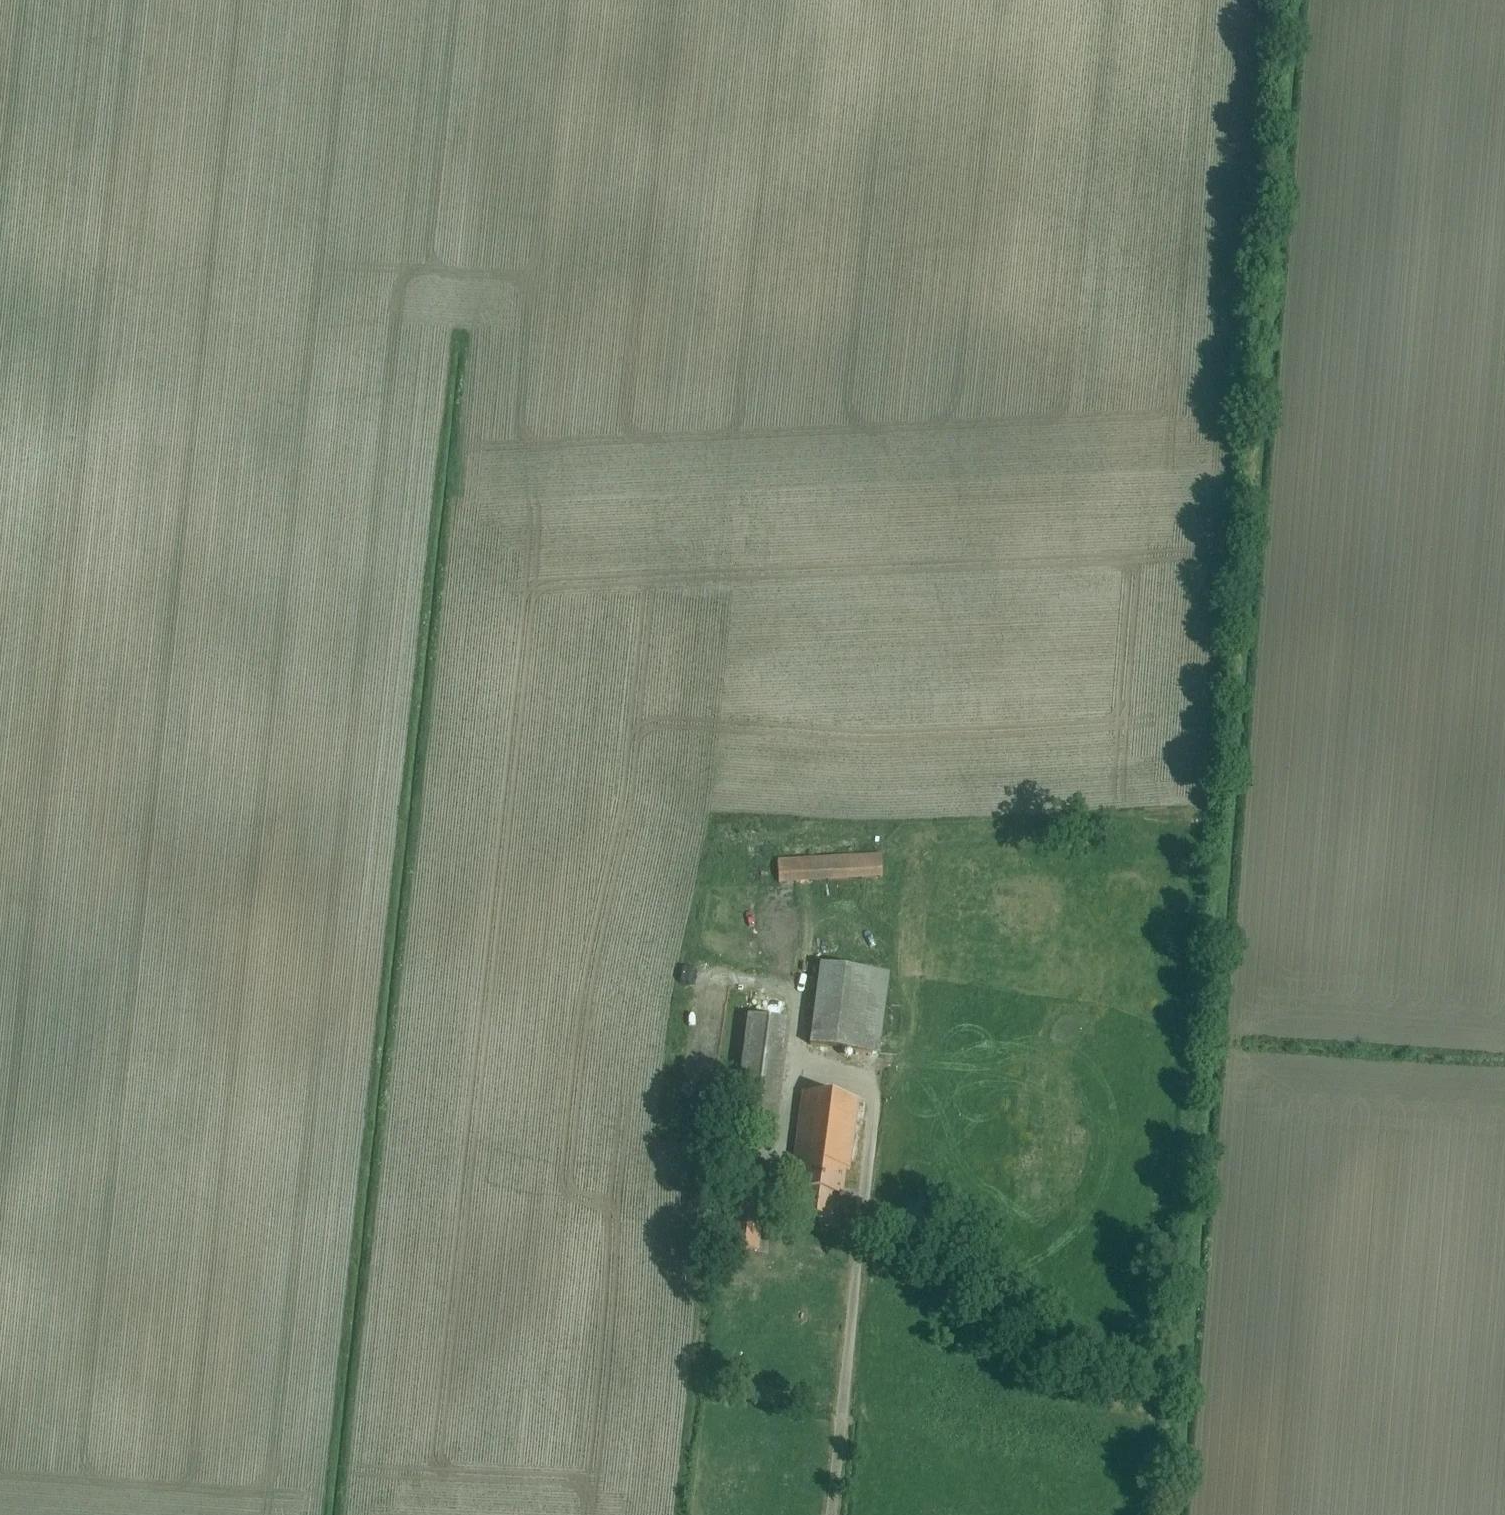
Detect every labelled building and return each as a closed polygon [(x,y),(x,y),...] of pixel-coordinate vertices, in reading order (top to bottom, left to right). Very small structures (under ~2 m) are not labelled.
[(776,860),(777,882),(881,879),(880,857),(776,860)] [(820,969),(809,1045),(878,1055),(888,978),(820,969)] [(744,1019),(729,1124),(775,1131),(790,1026),(744,1019)] [(806,1173),(800,1221),(832,1225),(838,1178),(845,1178),(855,1102),(801,1095),(791,1171),(806,1173)] [(728,1250),(759,1253),(766,1174),(735,1171),(728,1250)]
